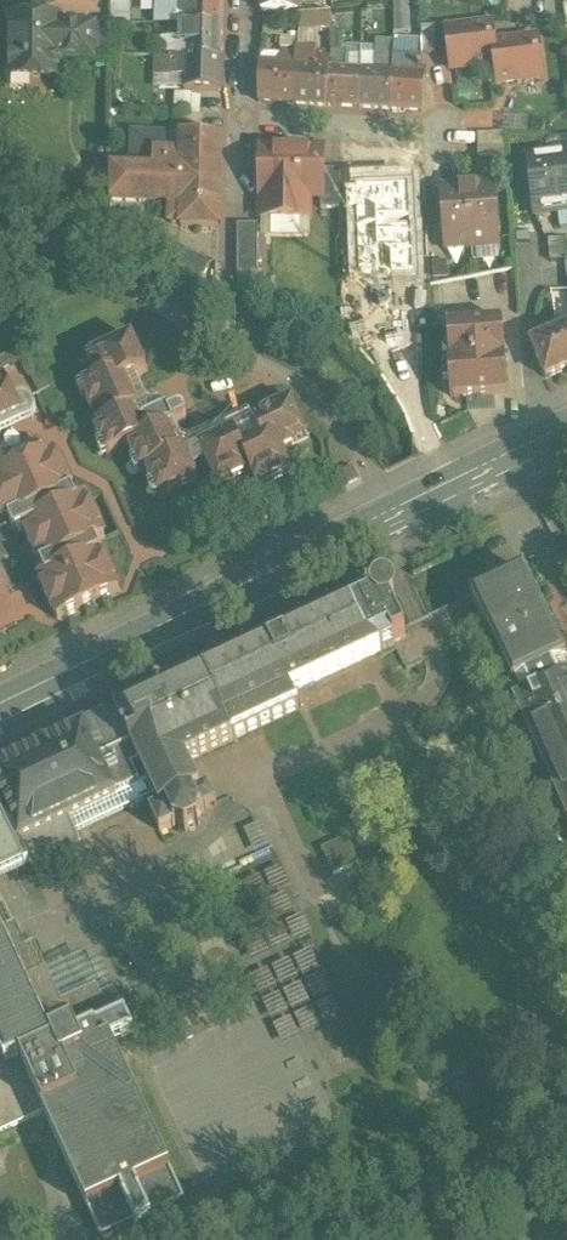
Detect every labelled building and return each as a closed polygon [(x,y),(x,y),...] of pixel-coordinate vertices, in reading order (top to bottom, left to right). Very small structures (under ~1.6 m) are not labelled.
[(113,24),(129,24),(129,0),(113,0),(113,24)] [(163,9),(163,0),(158,0),(157,25),(188,26),(188,10),(163,9)] [(163,9),(188,10),(188,26),(224,28),(224,0),(163,0),(163,9)] [(262,12),(299,13),(299,0),(262,0),(262,12)] [(396,2),(396,34),(414,34),(413,2),(396,2)] [(331,15),(301,18),(300,34),(331,32),(331,15)] [(60,19),(11,19),(11,65),(29,65),(29,77),(60,77),(60,58),(60,26),(60,19)] [(493,25),(447,31),(453,71),(496,65),(497,65),(494,45),(495,45),(493,25)] [(94,26),(60,26),(60,58),(94,58),(94,26)] [(224,28),(188,26),(188,39),(163,38),(162,56),(180,57),(223,58),(224,28)] [(436,27),(422,28),(423,56),(437,55),(436,27)] [(343,34),(331,33),(331,53),(342,54),(343,34)] [(495,45),(494,45),(497,65),(496,65),(499,85),(544,79),(539,39),(495,45)] [(317,48),(298,48),(298,52),(294,105),(327,107),(328,70),(331,71),(331,53),(317,51),(317,48)] [(282,51),(281,68),(261,67),(260,103),(294,105),(298,52),(282,51)] [(342,54),(331,53),(331,71),(328,70),(327,107),(360,109),(362,73),(348,72),(348,54),(342,54)] [(162,56),(160,56),(159,88),(178,89),(179,77),(180,57),(162,56)] [(223,58),(180,57),(179,77),(187,77),(186,89),(223,91),(223,59),(223,58)] [(375,74),(362,73),(360,109),(391,111),(393,57),(376,57),(375,74)] [(423,58),(393,57),(391,111),(423,112),(424,77),(423,58)] [(204,116),(176,114),(175,129),(203,130),(204,116)] [(222,138),(184,135),(183,153),(169,152),(171,134),(133,132),(132,168),(155,170),(221,172),(222,138)] [(507,134),(478,135),(479,149),(507,148),(507,134)] [(507,148),(479,149),(479,163),(508,162),(507,148)] [(324,150),(263,149),(262,218),(310,218),(310,197),(322,197),(323,197),(323,171),(324,150)] [(529,159),(532,188),(566,183),(566,154),(529,159)] [(132,168),(112,167),(111,201),(155,203),(156,191),(154,191),(155,170),(132,168)] [(221,172),(155,170),(154,191),(156,191),(155,203),(173,203),(172,224),(182,224),(182,226),(219,227),(221,172)] [(340,171),(323,171),(323,197),(322,197),(322,210),(340,210),(340,200),(340,171)] [(366,171),(340,171),(340,200),(366,200),(366,171)] [(532,188),(536,216),(566,212),(566,183),(532,188)] [(484,184),(469,185),(473,248),(500,246),(495,185),(484,186),(484,184)] [(454,189),(442,189),(446,240),(447,250),(473,248),(469,185),(453,186),(454,189)] [(259,225),(239,225),(238,273),(259,273),(259,225)] [(414,228),(358,230),(360,279),(416,276),(414,228)] [(446,240),(432,241),(434,269),(448,268),(447,250),(446,240)] [(504,321),(448,326),(451,360),(449,360),(452,398),(509,394),(504,321)] [(547,332),(550,337),(532,345),(547,379),(566,370),(566,330),(560,333),(558,327),(547,332)] [(168,409),(145,420),(139,421),(133,408),(135,398),(127,380),(148,370),(133,338),(92,357),(93,359),(97,358),(99,362),(97,367),(95,367),(101,379),(83,387),(85,389),(88,387),(90,391),(88,396),(87,397),(99,424),(94,427),(103,446),(104,445),(109,447),(111,451),(107,453),(108,455),(121,449),(129,446),(136,463),(138,462),(142,464),(144,468),(141,469),(142,472),(146,470),(154,487),(155,486),(160,488),(162,492),(159,493),(159,495),(168,492),(198,478),(184,449),(179,452),(168,428),(184,420),(186,419),(186,417),(187,415),(186,413),(185,411),(183,410),(181,409),(170,414),(168,409)] [(24,416),(3,371),(0,372),(0,427),(24,416)] [(235,432),(200,448),(215,479),(219,487),(221,486),(219,483),(229,478),(233,480),(234,482),(251,474),(253,478),(257,486),(259,485),(258,482),(267,477),(272,479),(273,480),(293,471),(282,449),(294,444),(293,443),(295,438),(304,434),(306,437),(308,436),(291,398),(251,416),(261,437),(241,446),(235,432)] [(55,451),(30,462),(27,456),(22,454),(16,457),(14,462),(17,468),(0,476),(0,501),(8,517),(12,525),(16,532),(25,528),(42,567),(43,567),(47,575),(39,578),(59,619),(120,591),(101,550),(100,550),(97,542),(106,537),(87,496),(78,500),(74,491),(55,451)] [(352,465),(342,470),(350,485),(360,480),(352,465)] [(12,525),(8,517),(0,501),(0,531),(12,525)] [(471,598),(487,633),(489,632),(514,686),(535,676),(542,690),(566,679),(566,673),(562,663),(566,661),(525,573),(471,598)] [(359,600),(203,674),(167,690),(151,697),(151,698),(37,751),(37,752),(75,833),(153,796),(160,809),(151,813),(160,833),(173,827),(174,828),(176,825),(185,828),(186,832),(188,832),(188,829),(197,825),(199,827),(201,825),(198,822),(201,814),(205,813),(205,811),(201,811),(194,796),(201,793),(187,763),(201,756),(299,709),(292,693),(407,639),(392,607),(395,603),(396,599),(395,596),(394,593),(391,591),(389,590),(386,589),(382,590),(381,591),(379,592),(377,594),(376,597),(376,599),(376,601),(362,608),(359,600)] [(542,690),(516,701),(566,816),(566,679),(542,690)] [(37,752),(0,769),(0,802),(32,871),(40,874),(80,855),(82,848),(75,833),(37,752)] [(348,837),(322,849),(335,875),(360,863),(348,837)] [(27,947),(16,923),(9,927),(0,908),(0,1133),(45,1113),(103,1238),(137,1222),(137,1224),(153,1216),(153,1215),(186,1200),(113,1041),(135,1031),(127,1013),(113,1019),(98,985),(63,1002),(35,943),(27,947)]
